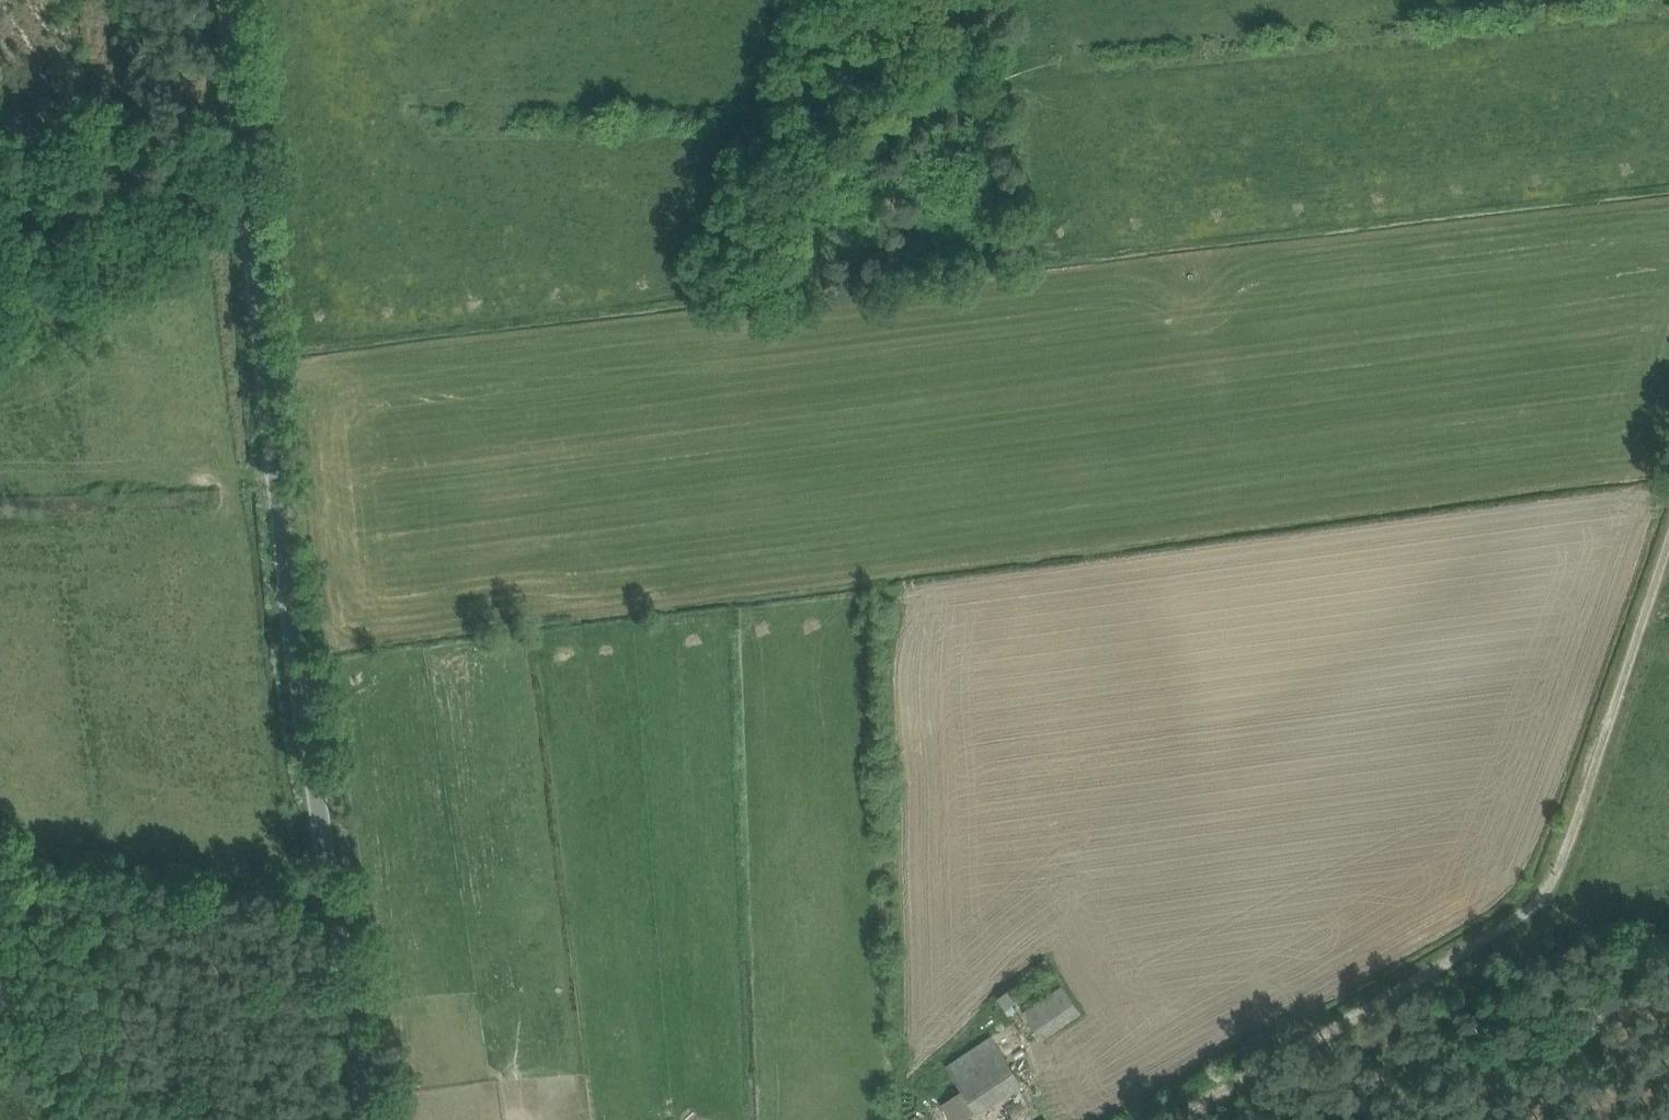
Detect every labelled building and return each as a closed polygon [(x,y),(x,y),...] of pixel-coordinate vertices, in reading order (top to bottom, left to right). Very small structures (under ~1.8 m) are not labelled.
[(1022,1009),(1041,1038),(1082,1011),(1063,982),(1022,1009)] [(1003,993),(997,997),(998,998),(1005,1008),(1017,999),(1009,988),(1003,993)] [(951,1119),(965,1119),(1024,1084),(992,1034),(946,1065),(962,1092),(941,1105),(951,1119)]
